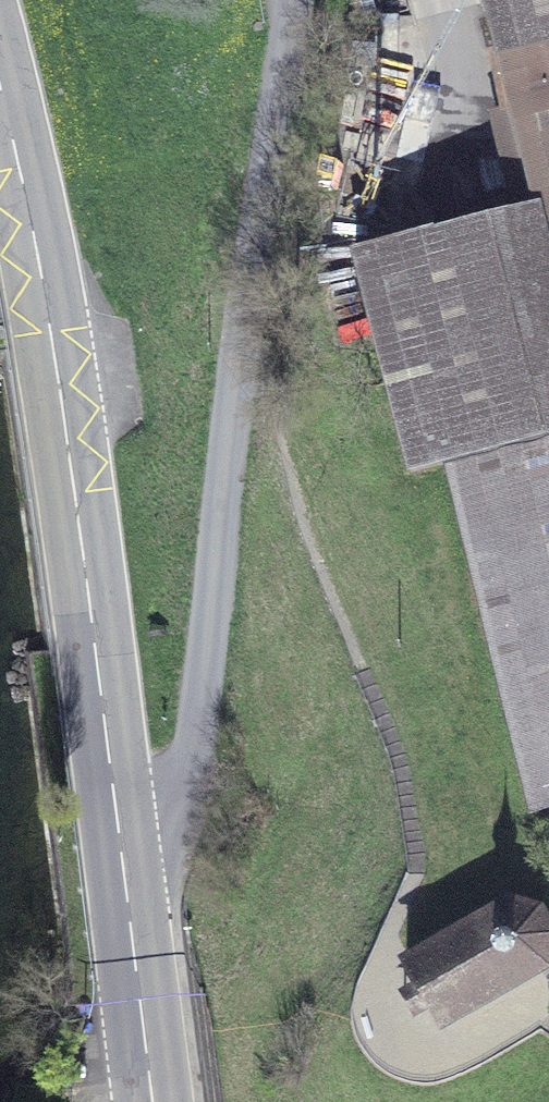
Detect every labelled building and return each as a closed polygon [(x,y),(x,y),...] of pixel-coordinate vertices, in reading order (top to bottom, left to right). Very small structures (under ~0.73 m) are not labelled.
[(535,214),(356,257),(406,470),(447,462),(535,810),(548,806),(548,0),(484,0),(535,214)] [(407,964),(419,984),(403,993),(418,1018),(433,1009),(443,1026),(545,970),(548,955),(548,931),(538,910),(511,905),(407,964)]
